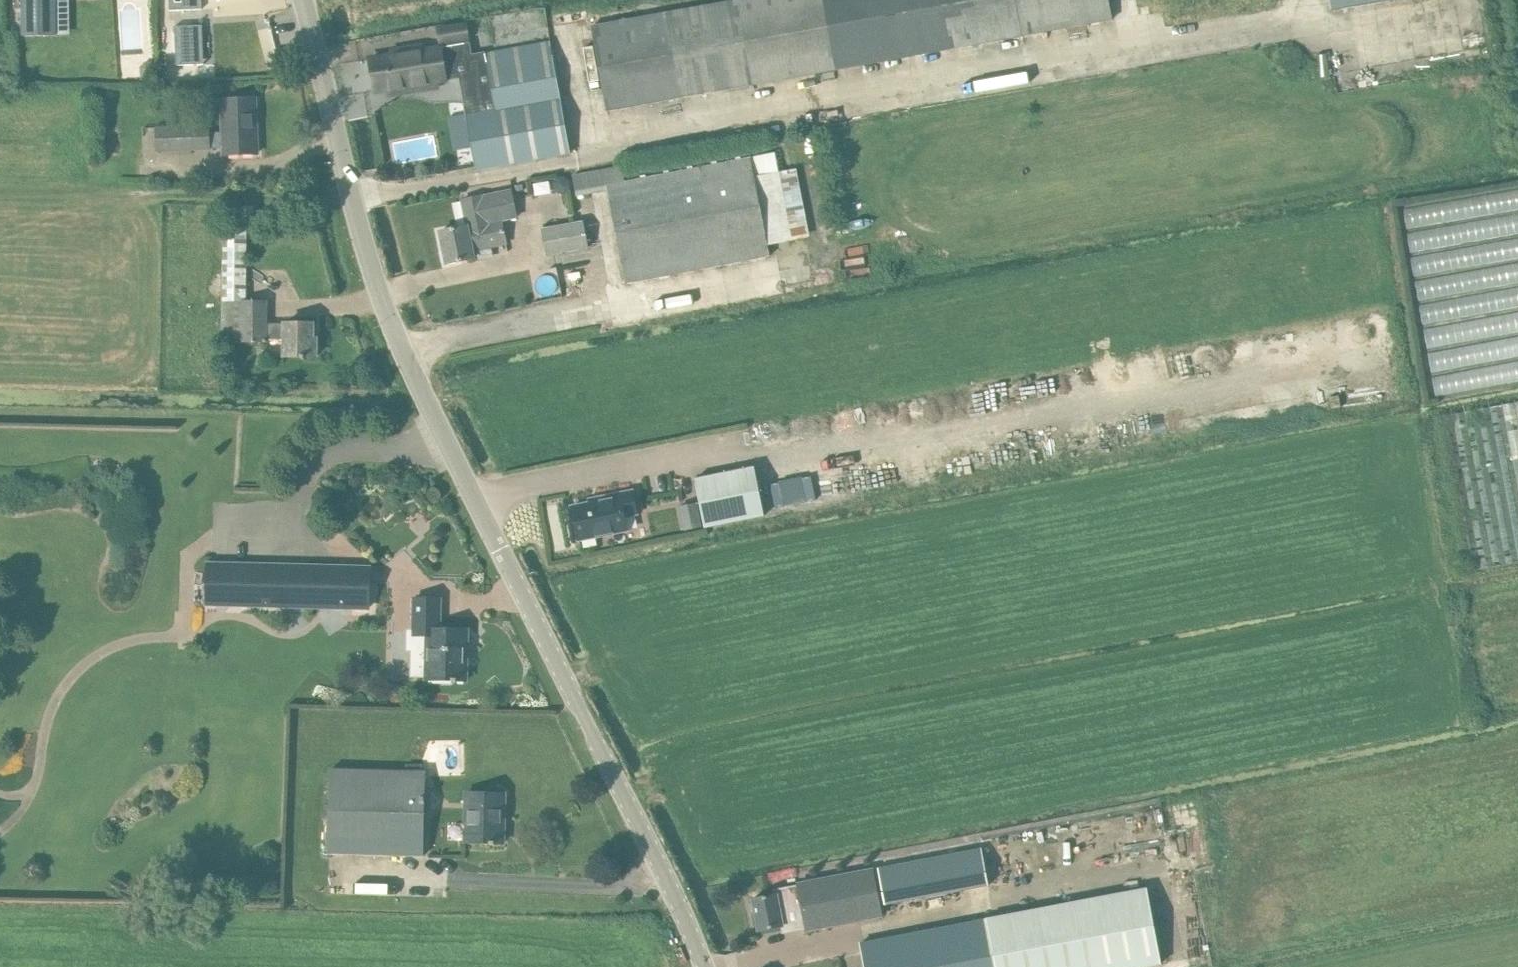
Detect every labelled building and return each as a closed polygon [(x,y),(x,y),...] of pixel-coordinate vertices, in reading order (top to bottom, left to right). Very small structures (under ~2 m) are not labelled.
[(23,34),(56,34),(56,0),(22,0),(23,34)] [(169,10),(185,10),(185,9),(184,0),(169,0),(169,10)] [(1112,19),(1109,0),(727,0),(591,25),(607,111),(836,70),(1112,19)] [(1385,0),(1329,0),(1331,10),(1385,0)] [(201,20),(176,20),(177,67),(201,67),(201,20)] [(471,54),(468,40),(471,40),(467,21),(436,27),(439,46),(426,48),(369,57),(371,74),(471,57),(471,54)] [(496,106),(465,111),(476,171),(571,153),(550,40),(486,52),(496,106)] [(459,78),(465,111),(496,106),(486,52),(485,52),(471,55),(471,54),(471,57),(371,74),(374,91),(447,80),(459,78)] [(221,99),(222,132),(210,133),(209,125),(156,127),(157,150),(223,148),(223,153),(258,152),(255,98),(221,99)] [(775,152),(751,156),(625,180),(622,165),(572,174),(576,196),(607,190),(625,283),(770,256),(768,243),(809,236),(796,169),(779,172),(775,152)] [(1517,380),(1517,187),(1404,206),(1434,394),(1517,380)] [(510,190),(462,201),(467,225),(439,231),(446,263),(474,257),(473,250),(506,243),(501,220),(516,217),(510,190)] [(583,221),(541,229),(547,255),(588,247),(583,221)] [(223,228),(221,342),(267,342),(267,339),(284,339),(284,356),(316,356),(316,337),(313,337),(313,323),(267,323),(267,300),(246,300),(247,228),(223,228)] [(1439,416),(1467,571),(1517,561),(1517,401),(1439,416)] [(754,467),(695,479),(704,528),(764,516),(754,467)] [(574,508),(580,537),(624,528),(621,514),(634,511),(630,494),(610,498),(611,501),(574,508)] [(682,528),(700,527),(698,503),(681,504),(682,528)] [(207,561),(206,605),(370,610),(371,565),(207,561)] [(408,648),(427,649),(426,679),(464,680),(464,660),(463,660),(463,648),(467,648),(467,629),(440,628),(441,598),(414,597),(413,630),(408,630),(408,648)] [(327,854),(424,856),(426,770),(330,767),(327,854)] [(501,809),(502,793),(467,792),(465,841),(503,842),(504,823),(500,821),(500,810),(501,809)] [(885,905),(987,885),(980,849),(878,869),(885,905)] [(882,916),(876,883),(873,867),(796,882),(797,885),(774,889),(775,894),(752,898),(758,931),(781,926),(778,913),(801,908),(806,931),(882,916)] [(1161,964),(1146,886),(859,941),(864,966),(1143,966),(1161,964)]
